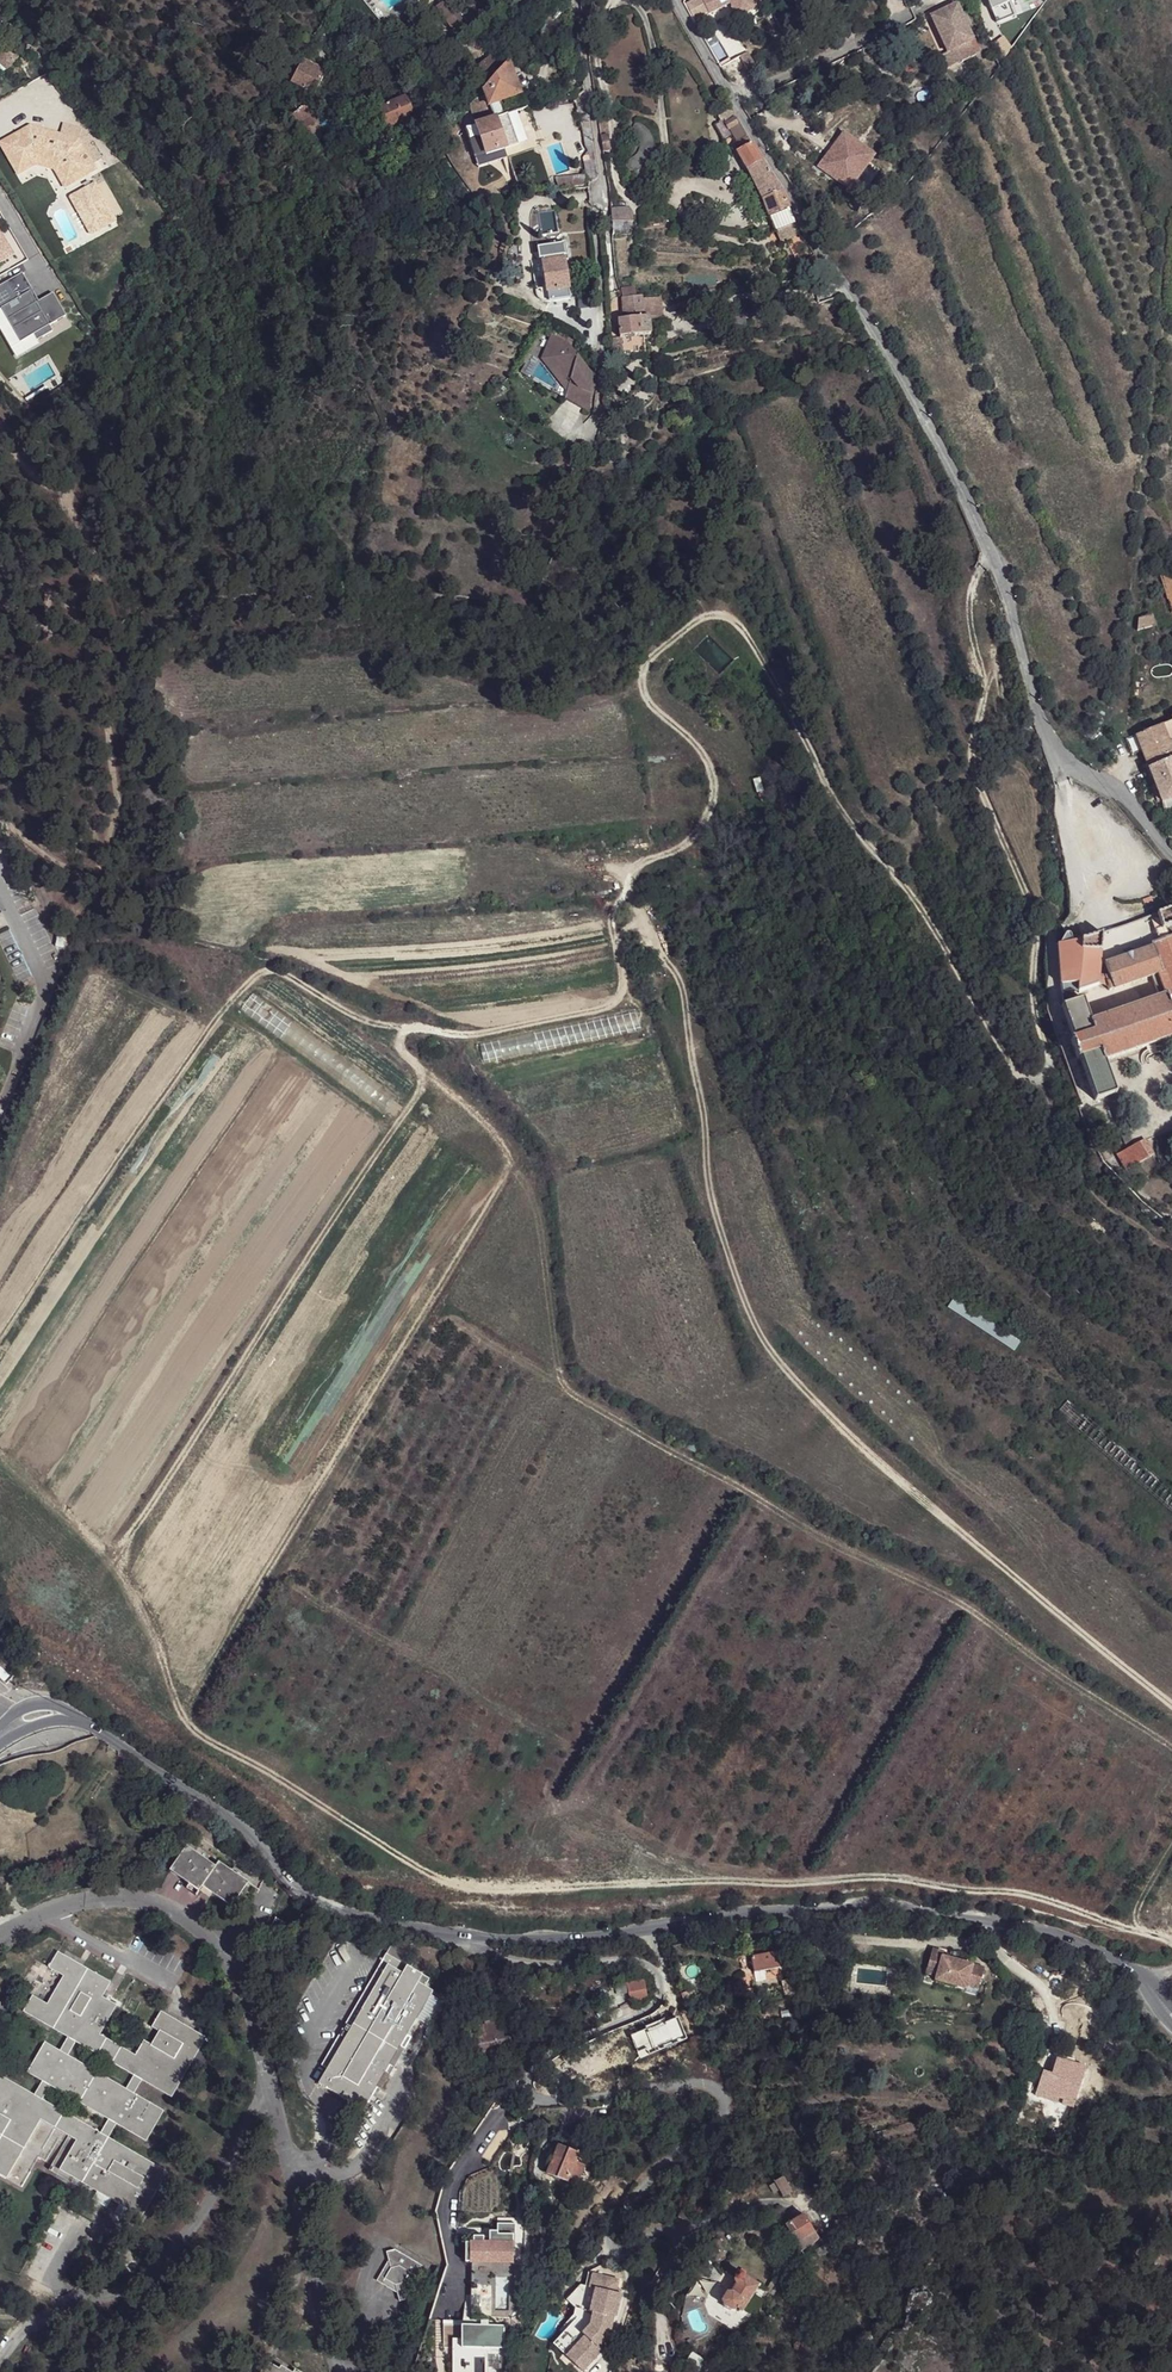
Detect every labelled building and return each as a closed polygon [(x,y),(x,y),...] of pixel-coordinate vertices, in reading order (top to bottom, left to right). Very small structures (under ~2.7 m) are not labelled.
[(570,0),(563,0),(550,14),(558,20),(571,5),(570,0)] [(692,19),(707,12),(708,14),(725,5),(723,2),(722,0),(694,0),(684,5),(692,19)] [(736,17),(756,6),(753,0),(727,0),(736,17)] [(995,22),(1013,16),(1007,0),(986,0),(995,22)] [(452,30),(462,23),(449,3),(439,10),(452,30)] [(931,17),(947,53),(955,50),(962,64),(973,59),(966,45),(972,42),(955,6),(931,17)] [(775,19),(786,37),(797,30),(787,12),(775,19)] [(549,30),(541,24),(533,32),(540,39),(549,30)] [(894,47),(897,56),(905,52),(902,44),(894,47)] [(0,52),(0,62),(7,69),(18,57),(6,46),(0,52)] [(955,50),(947,53),(938,58),(945,72),(962,64),(955,50)] [(905,52),(897,56),(904,74),(915,69),(908,51),(905,52)] [(748,53),(736,58),(742,72),(754,67),(748,53)] [(489,80),(501,68),(489,56),(478,68),(489,80)] [(292,79),(293,80),(308,87),(318,69),(302,60),(292,79)] [(519,94),(506,62),(501,68),(489,80),(482,89),(483,96),(487,104),(488,106),(499,102),(519,94)] [(293,80),(291,84),(306,91),(313,95),(326,70),(320,65),(318,69),(308,87),(293,80)] [(487,104),(483,96),(479,99),(481,106),(487,104)] [(400,124),(413,118),(403,98),(379,110),(388,130),(400,124)] [(311,99),(305,104),(304,104),(304,107),(297,111),(291,116),(299,126),(313,113),(317,109),(311,99)] [(481,106),(479,99),(468,106),(475,126),(486,122),(481,106)] [(499,102),(488,106),(492,120),(503,116),(499,102)] [(304,104),(305,104),(300,103),(294,107),(297,111),(304,107),(304,104)] [(388,130),(379,110),(377,107),(367,112),(380,139),(402,129),(400,124),(388,130)] [(315,116),(313,113),(299,126),(301,132),(319,153),(334,143),(332,140),(315,116)] [(719,122),(723,120),(726,119),(725,117),(723,113),(717,116),(719,122)] [(752,147),(732,113),(725,117),(726,119),(723,120),(724,123),(723,124),(738,150),(740,150),(742,153),(752,147)] [(503,116),(492,120),(503,151),(518,146),(506,115),(503,116)] [(503,151),(492,120),(486,122),(475,126),(474,126),(486,156),(503,151)] [(594,149),(589,122),(584,122),(582,123),(585,145),(588,150),(594,149)] [(38,132),(28,129),(0,145),(0,151),(15,177),(33,167),(52,172),(63,190),(86,176),(82,170),(65,180),(57,166),(32,159),(18,167),(7,149),(28,137),(36,139),(38,132)] [(28,137),(7,149),(18,167),(32,159),(57,166),(65,180),(82,170),(86,176),(94,172),(76,142),(38,132),(36,139),(28,137)] [(845,135),(820,169),(850,192),(867,169),(875,158),(845,135)] [(606,136),(600,137),(603,152),(609,152),(606,136)] [(759,159),(752,147),(742,153),(738,155),(769,219),(788,211),(782,194),(759,159)] [(598,180),(594,149),(588,150),(584,158),(588,182),(598,180)] [(351,187),(358,183),(348,167),(338,173),(348,189),(351,187)] [(867,169),(850,192),(860,199),(877,177),(867,169)] [(560,189),(587,187),(585,176),(556,178),(560,189)] [(95,183),(69,198),(90,236),(116,222),(95,183)] [(369,200),(358,183),(351,187),(362,204),(369,200)] [(610,209),(611,224),(632,224),(632,216),(629,209),(610,209)] [(794,225),(788,211),(769,219),(776,234),(794,225)] [(611,224),(611,236),(630,236),(632,224),(611,224)] [(14,255),(0,231),(0,263),(14,255)] [(548,303),(569,301),(568,287),(565,261),(558,262),(556,253),(555,249),(551,247),(547,247),(544,250),(542,253),(543,263),(548,303)] [(820,266),(814,257),(802,264),(808,273),(820,266)] [(0,287),(0,311),(0,310),(20,344),(33,336),(36,342),(53,332),(49,326),(66,317),(53,293),(38,302),(36,303),(29,292),(32,291),(22,274),(0,287)] [(32,291),(29,292),(36,303),(38,302),(32,291)] [(641,300),(641,298),(641,297),(634,297),(622,299),(623,320),(618,321),(620,339),(650,336),(649,318),(660,317),(660,299),(641,300)] [(557,337),(553,335),(540,357),(566,390),(567,383),(546,357),(557,337)] [(557,337),(546,357),(567,383),(566,390),(566,394),(591,407),(594,375),(569,344),(557,337)] [(620,339),(610,339),(612,354),(621,353),(620,339)] [(671,370),(683,365),(679,355),(666,361),(671,370)] [(26,402),(29,407),(51,394),(48,389),(26,402)] [(566,394),(566,397),(590,410),(591,407),(566,394)] [(1171,613),(1171,581),(1160,543),(1150,546),(1171,613)] [(1137,621),(1137,633),(1153,627),(1149,617),(1137,621)] [(1171,737),(1171,722),(1161,726),(1166,739),(1171,737)] [(1136,736),(1161,803),(1171,799),(1171,754),(1166,739),(1161,726),(1136,736)] [(1161,803),(1163,813),(1171,809),(1171,799),(1161,803)] [(1156,914),(1158,920),(1161,930),(1165,929),(1171,926),(1171,909),(1156,914)] [(1161,930),(1158,920),(1155,921),(1155,919),(1150,920),(1158,942),(1168,939),(1165,929),(1161,930)] [(1058,947),(1072,942),(1070,935),(1068,934),(1067,933),(1065,934),(1064,935),(1058,947)] [(1100,951),(1101,934),(1080,941),(1080,950),(1100,951)] [(1153,948),(1162,973),(1169,995),(1167,996),(1171,1011),(1171,938),(1168,939),(1158,942),(1152,945),(1153,948)] [(1080,950),(1080,941),(1072,942),(1058,947),(1062,995),(1078,994),(1080,950)] [(1104,966),(1108,978),(1109,981),(1105,983),(1108,991),(1145,979),(1148,978),(1162,973),(1153,948),(1133,954),(1125,957),(1104,964),(1104,966)] [(1100,951),(1080,950),(1078,994),(1098,987),(1098,977),(1099,967),(1100,951)] [(1104,966),(1099,967),(1098,977),(1108,978),(1104,966)] [(1169,995),(1162,973),(1148,978),(1150,982),(1154,998),(1166,994),(1167,996),(1169,995)] [(1108,978),(1098,977),(1098,987),(1108,991),(1105,983),(1109,981),(1108,978)] [(1167,996),(1166,994),(1154,998),(1155,1000),(1090,1021),(1082,999),(1061,1006),(1073,1041),(1070,1042),(1076,1061),(1080,1060),(1095,1102),(1115,1094),(1104,1062),(1144,1048),(1154,1044),(1169,1039),(1170,1041),(1171,1040),(1171,1011),(1167,996)] [(476,1068),(642,1032),(636,1012),(471,1048),(476,1068)] [(1129,1150),(1136,1147),(1131,1134),(1123,1136),(1129,1150)] [(1148,1143),(1136,1147),(1129,1150),(1118,1155),(1127,1171),(1157,1158),(1148,1143)] [(954,1298),(947,1308),(1013,1351),(1019,1342),(954,1298)] [(1171,1513),(1171,1489),(1067,1400),(1055,1414),(1171,1513)] [(231,1906),(248,1882),(218,1861),(215,1865),(187,1846),(170,1870),(198,1891),(201,1887),(231,1906)] [(270,1926),(280,1932),(285,1923),(276,1918),(270,1926)] [(387,1954),(407,1966),(403,1973),(343,2077),(358,2086),(418,1983),(422,1975),(427,1965),(392,1945),(387,1954)] [(944,1951),(932,1948),(925,1974),(934,1977),(933,1980),(966,1990),(967,1986),(978,1989),(984,1966),(943,1955),(944,1951)] [(753,1972),(780,1967),(777,1951),(750,1957),(753,1972)] [(206,2037),(161,2011),(152,2027),(160,2030),(151,2045),(144,2040),(136,2055),(100,2035),(116,2005),(102,1997),(110,1982),(58,1952),(49,1967),(63,1976),(47,2004),(33,1996),(23,2011),(171,2097),(206,2037)] [(407,1966),(387,1954),(322,2066),(328,2069),(388,1965),(403,1973),(407,1966)] [(403,1973),(388,1965),(328,2069),(319,2084),(364,2109),(432,1991),(425,1987),(418,1983),(358,2086),(343,2077),(403,1973)] [(422,1975),(418,1983),(425,1987),(429,1980),(422,1975)] [(793,1978),(782,1980),(785,1993),(796,1991),(793,1978)] [(648,2000),(644,1979),(626,1983),(630,2003),(648,2000)] [(745,1985),(736,1987),(738,1997),(747,1994),(745,1985)] [(680,1994),(683,2002),(696,1997),(694,1989),(680,1994)] [(462,2032),(461,2047),(477,2046),(479,2055),(513,2047),(510,2036),(504,2037),(502,2030),(501,2030),(499,2016),(483,2019),(484,2027),(469,2030),(468,2031),(462,2032)] [(146,2141),(163,2110),(45,2042),(28,2072),(146,2141)] [(1070,2079),(1075,2064),(1061,2059),(1058,2070),(1067,2073),(1065,2077),(1070,2079)] [(1065,2077),(1043,2070),(1035,2095),(1059,2102),(1060,2097),(1065,2099),(1064,2104),(1073,2106),(1086,2067),(1075,2064),(1070,2079),(1065,2077)] [(41,2119),(56,2128),(69,2136),(76,2140),(60,2169),(82,2183),(141,2217),(168,2171),(0,2075),(0,2175),(7,2178),(41,2119)] [(7,2178),(21,2187),(39,2157),(43,2150),(52,2135),(56,2128),(41,2119),(7,2178)] [(580,2155),(559,2147),(549,2177),(568,2184),(577,2162),(580,2155)] [(46,2161),(50,2154),(43,2150),(39,2157),(46,2161)] [(591,2161),(580,2155),(577,2162),(568,2184),(577,2188),(580,2179),(586,2167),(591,2161)] [(586,2167),(580,2179),(589,2183),(600,2167),(599,2166),(591,2161),(586,2167)] [(791,2193),(783,2180),(775,2185),(783,2198),(791,2193)] [(819,2243),(802,2215),(772,2234),(776,2241),(781,2238),(788,2250),(784,2253),(789,2261),(819,2243)] [(515,2226),(496,2227),(496,2234),(488,2234),(488,2243),(481,2243),(481,2238),(472,2239),(471,2243),(464,2244),(465,2265),(512,2264),(512,2235),(515,2235),(515,2226)] [(388,2259),(391,2268),(399,2266),(409,2272),(403,2282),(396,2284),(397,2292),(400,2300),(408,2298),(426,2267),(395,2250),(387,2252),(388,2259)] [(391,2268),(388,2259),(377,2281),(397,2292),(396,2284),(386,2279),(391,2268)] [(585,2336),(566,2356),(583,2371),(601,2351),(597,2348),(600,2345),(610,2334),(613,2316),(616,2317),(621,2293),(616,2292),(617,2289),(619,2280),(592,2274),(589,2288),(594,2289),(589,2311),(593,2312),(590,2324),(582,2333),(585,2336)] [(756,2285),(743,2276),(743,2277),(741,2279),(738,2280),(735,2279),(734,2281),(736,2286),(732,2293),(738,2298),(738,2303),(736,2310),(739,2312),(738,2313),(741,2315),(742,2313),(741,2312),(756,2288),(758,2289),(759,2286),(757,2284),(756,2285)] [(581,2284),(566,2300),(575,2308),(576,2319),(553,2344),(566,2356),(585,2336),(582,2333),(590,2324),(593,2312),(589,2311),(594,2289),(589,2288),(581,2284)] [(738,2298),(732,2293),(726,2294),(721,2301),(723,2306),(731,2311),(736,2310),(738,2303),(738,2298)] [(445,2327),(445,2349),(454,2349),(454,2371),(475,2371),(475,2349),(506,2349),(506,2327),(490,2327),(490,2321),(482,2321),(482,2327),(445,2327)] [(281,2365),(280,2368),(267,2361),(261,2371),(292,2371),(281,2365)]
